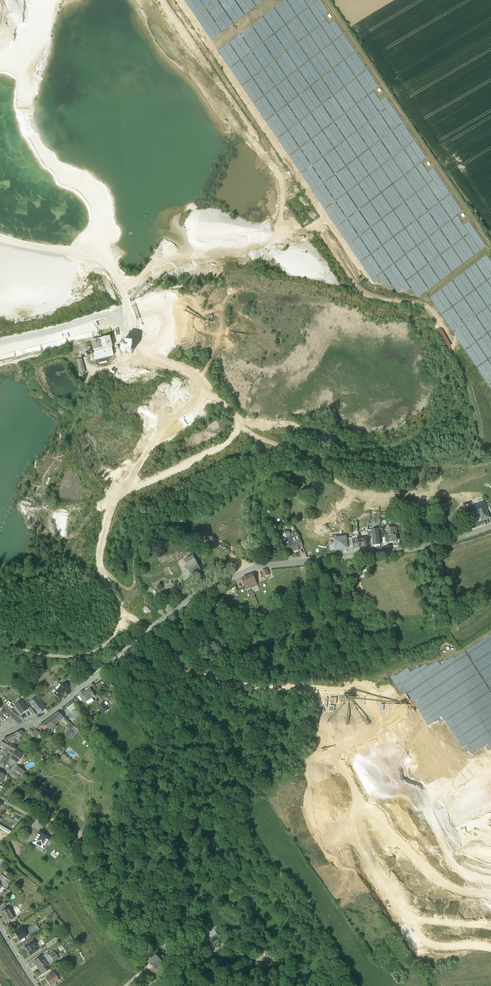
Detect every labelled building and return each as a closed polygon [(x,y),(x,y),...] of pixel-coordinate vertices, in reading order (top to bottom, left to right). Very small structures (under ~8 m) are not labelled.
[(110,337),(91,341),(92,344),(93,350),(94,352),(93,352),(95,360),(114,356),(112,347),(110,337)] [(121,353),(133,353),(133,342),(121,342),(121,353)] [(484,509),(469,514),(473,524),(481,521),(482,525),(489,522),(484,509)] [(397,532),(389,533),(389,542),(386,542),(386,547),(398,546),(397,540),(398,540),(397,532)] [(289,545),(293,558),(302,555),(301,550),(305,549),(303,539),(294,542),(292,537),(284,539),(286,546),(289,545)] [(334,544),(336,557),(349,556),(349,552),(353,552),(352,543),(347,544),(347,542),(334,544)] [(196,560),(187,565),(190,569),(188,571),(189,573),(191,572),(200,567),(196,560)] [(255,579),(248,581),(252,592),(259,589),(258,585),(257,585),(257,584),(255,579)] [(248,581),(243,583),(246,589),(248,593),(252,592),(248,581)] [(67,689),(62,685),(52,695),(59,702),(63,698),(64,700),(69,694),(65,691),(67,689)] [(91,690),(86,694),(84,692),(80,695),(86,704),(96,697),(91,690)] [(36,702),(35,700),(30,703),(38,714),(42,712),(41,711),(41,709),(36,702)] [(21,702),(14,707),(20,715),(27,710),(21,702)] [(57,714),(47,721),(53,726),(63,719),(57,714)] [(53,726),(47,721),(39,727),(50,735),(52,732),(55,728),(53,726)] [(78,731),(69,724),(65,727),(69,730),(64,736),(69,740),(78,731)] [(3,740),(0,744),(0,746),(9,751),(12,746),(7,743),(3,740)] [(13,754),(9,752),(7,755),(4,759),(3,758),(0,762),(0,767),(3,769),(8,761),(12,764),(11,765),(11,766),(12,767),(13,767),(14,767),(21,756),(19,755),(19,753),(15,750),(13,754)] [(17,767),(11,774),(17,778),(19,775),(21,777),(24,773),(17,767)] [(36,788),(46,795),(48,791),(39,785),(36,788)] [(8,834),(10,832),(0,826),(0,829),(8,834)] [(49,839),(38,833),(32,843),(43,849),(49,839)] [(8,886),(7,885),(10,881),(0,874),(0,875),(0,886),(2,887),(4,889),(5,890),(8,886)] [(1,912),(3,916),(2,917),(5,923),(9,921),(9,922),(11,921),(10,920),(8,917),(12,915),(9,911),(9,912),(7,908),(7,909),(1,912)] [(33,933),(39,930),(35,923),(26,928),(29,932),(32,930),(33,933)] [(14,934),(19,941),(26,936),(23,931),(24,930),(22,928),(14,934)] [(213,930),(193,943),(196,947),(200,945),(201,947),(203,947),(218,936),(213,930)] [(55,937),(44,944),(47,949),(58,942),(55,937)] [(26,945),(23,947),(24,948),(23,949),(26,952),(29,956),(38,949),(31,939),(25,944),(26,945)] [(168,953),(160,960),(165,965),(168,962),(170,963),(174,959),(168,953)] [(160,960),(157,956),(150,963),(158,972),(165,965),(160,960)] [(41,957),(33,962),(37,969),(45,963),(41,957)] [(45,963),(37,969),(42,975),(50,969),(45,963)] [(45,979),(49,985),(50,985),(58,981),(53,973),(45,979)]
